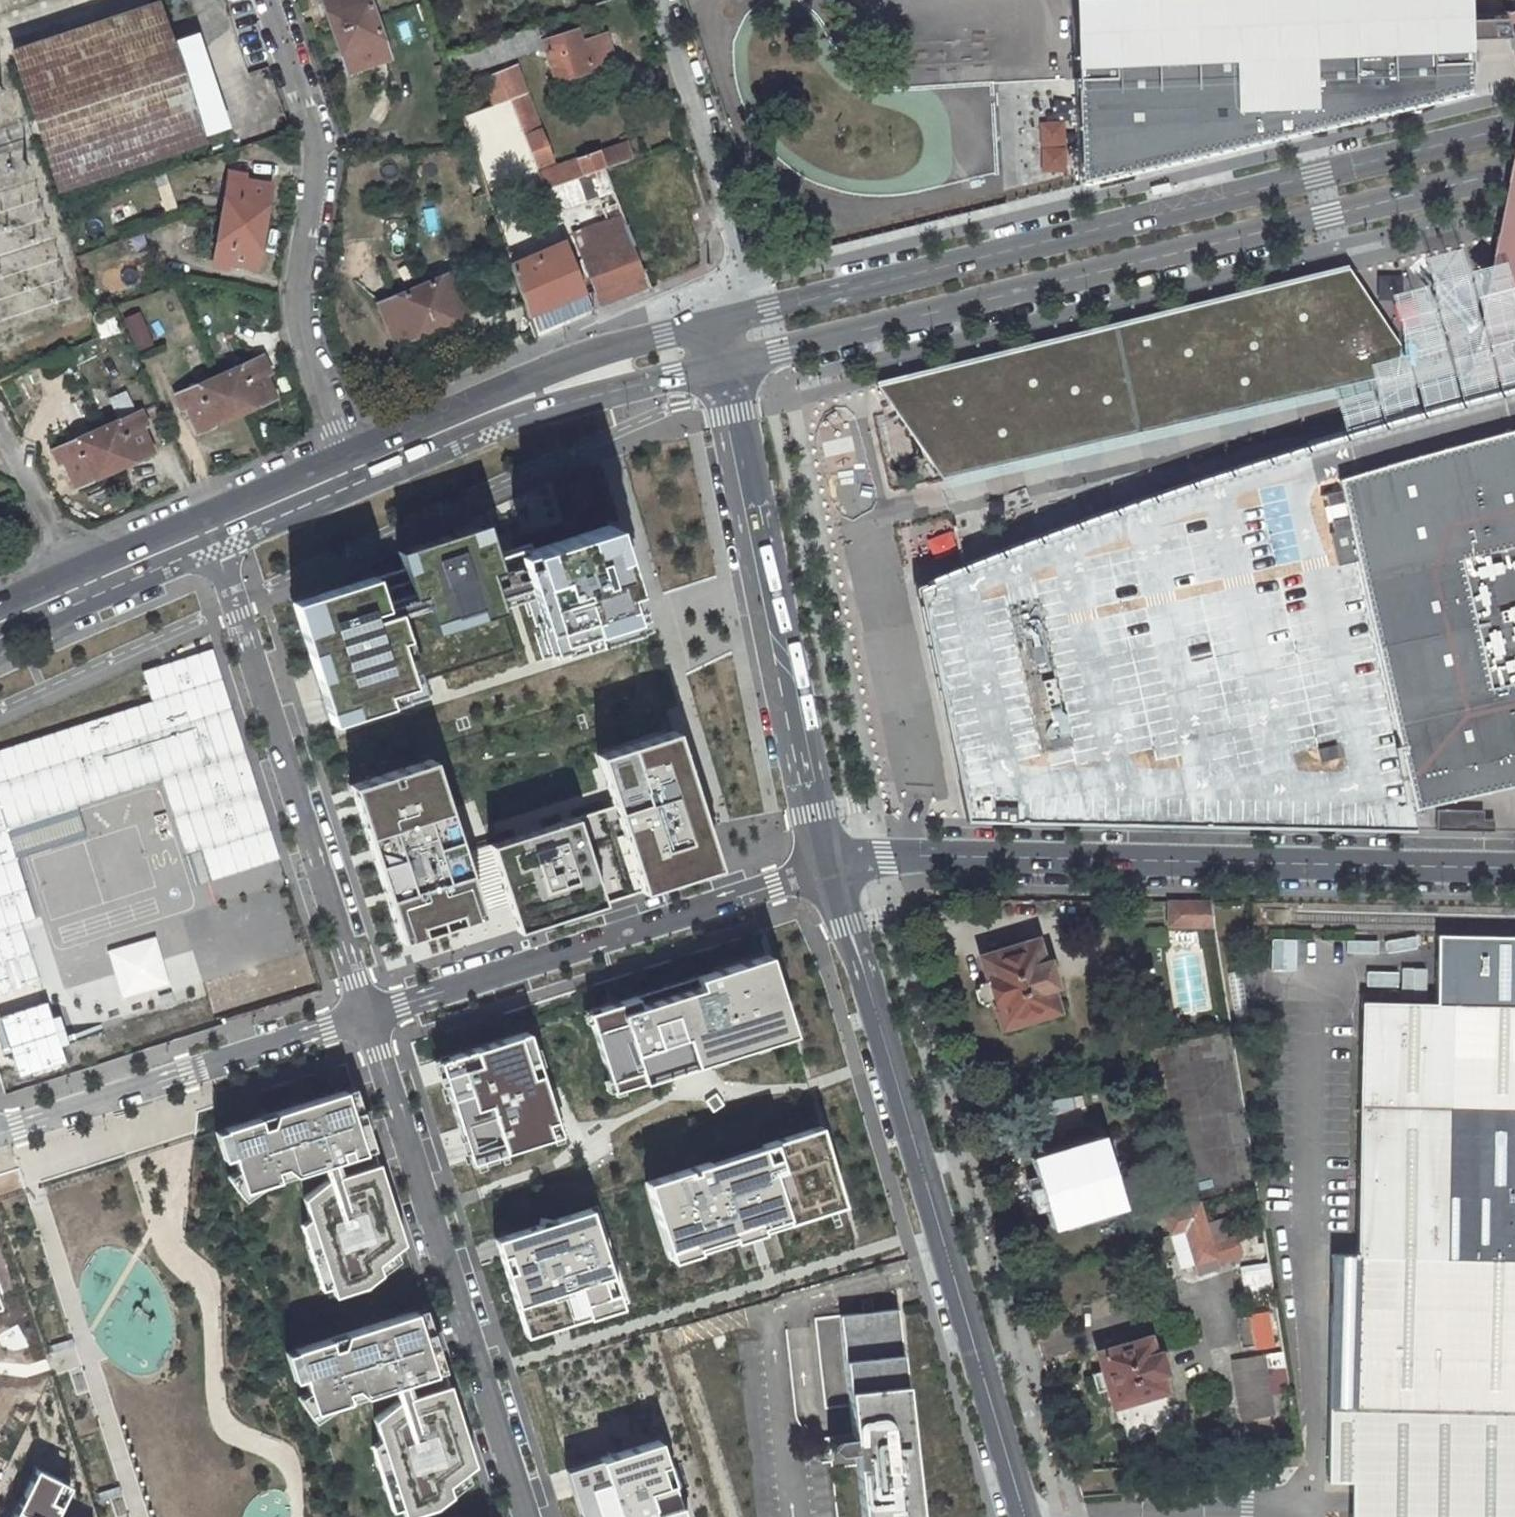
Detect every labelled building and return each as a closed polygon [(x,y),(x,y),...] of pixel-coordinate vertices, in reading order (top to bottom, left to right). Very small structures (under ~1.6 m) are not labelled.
[(335,32),(375,18),(369,0),(323,0),(335,32)] [(1073,14),(1074,43),(1086,42),(1086,36),(1104,35),(1104,41),(1114,41),(1115,54),(1074,55),(1080,171),(1120,170),(1120,171),(1364,113),(1431,97),(1431,88),(1469,87),(1468,39),(1467,13),(1467,0),(1422,0),(1364,2),(1232,8),(1073,14)] [(55,187),(204,137),(203,133),(173,42),(160,5),(11,54),(55,187)] [(1467,13),(1468,39),(1509,38),(1512,37),(1514,37),(1514,10),(1508,12),(1506,13),(1467,13)] [(389,58),(375,18),(335,32),(349,72),(389,58)] [(444,57),(451,78),(547,45),(559,80),(613,62),(603,34),(593,37),(589,25),(546,39),(541,24),(444,57)] [(196,34),(173,42),(203,133),(226,125),(196,34)] [(1086,36),(1086,42),(1074,43),(1074,55),(1115,54),(1114,41),(1104,41),(1104,35),(1086,36)] [(536,165),(553,158),(516,64),(484,76),(495,104),(510,98),(536,165)] [(1431,88),(1431,97),(1469,87),(1431,88)] [(634,157),(628,140),(539,172),(545,188),(547,188),(603,168),(634,157)] [(612,190),(603,168),(547,188),(555,210),(612,190)] [(1120,170),(1080,171),(1080,180),(1120,171),(1120,170)] [(229,178),(222,219),(242,223),(244,215),(264,218),(270,185),(229,178)] [(575,234),(602,306),(649,288),(617,204),(603,209),(608,222),(575,234)] [(242,223),(222,219),(215,260),(256,267),(264,218),(244,215),(242,223)] [(515,267),(536,330),(591,307),(567,244),(515,267)] [(876,382),(880,388),(920,374),(921,378),(959,364),(960,369),(997,354),(998,359),(1037,345),(1038,349),(1075,335),(1077,340),(1114,325),(1115,329),(1153,315),(1154,321),(1192,306),(1193,311),(1230,297),(1232,301),(1269,288),(1270,292),(1308,277),(1309,282),(1348,268),(1346,265),(876,382)] [(880,388),(941,476),(1395,371),(1399,346),(1348,268),(1309,282),(1308,277),(1270,292),(1269,288),(1232,301),(1230,297),(1193,311),(1192,306),(1154,321),(1153,315),(1115,329),(1114,325),(1077,340),(1075,335),(1038,349),(1037,345),(998,359),(997,354),(960,369),(959,364),(921,378),(920,374),(880,388)] [(456,270),(417,287),(434,326),(473,309),(456,270)] [(1382,275),(1383,296),(1404,295),(1402,274),(1382,275)] [(417,287),(379,304),(396,343),(434,326),(417,287)] [(129,318),(141,347),(154,342),(142,312),(129,318)] [(257,359),(219,376),(228,395),(235,392),(244,411),(274,397),(257,359)] [(228,395),(219,376),(181,393),(198,431),(244,411),(235,392),(228,395)] [(1371,431),(1165,498),(918,590),(966,816),(993,816),(1477,826),(1514,827),(1514,394),(1371,431)] [(135,414),(97,431),(106,450),(113,447),(122,465),(152,452),(135,414)] [(106,450),(97,431),(59,448),(76,486),(122,465),(113,447),(106,450)] [(1000,490),(992,502),(987,505),(992,518),(997,515),(1011,518),(1020,507),(1014,493),(1000,490)] [(650,638),(611,524),(506,560),(493,523),(403,553),(407,566),(292,605),(334,729),(425,699),(412,662),(558,613),(575,663),(650,638)] [(0,730),(0,1076),(6,1094),(324,991),(210,635),(0,730)] [(716,866),(673,733),(599,757),(616,809),(462,859),(431,762),(353,788),(410,965),(716,866)] [(1211,902),(1167,902),(1172,928),(1214,922),(1211,902)] [(1352,1516),(1514,1516),(1514,936),(1437,935),(1435,1006),(1362,1005),(1356,1254),(1333,1254),(1328,1481),(1353,1481),(1352,1516)] [(1017,946),(1014,936),(999,940),(1002,951),(1017,946)] [(1299,973),(1299,939),(1273,939),(1273,972),(1299,973)] [(1037,940),(1002,951),(982,957),(989,979),(981,982),(977,986),(977,990),(979,1000),(982,1003),(986,1006),(996,1003),(1002,1026),(1058,1009),(1050,985),(1057,983),(1050,962),(1044,964),(1037,940)] [(768,955),(589,1016),(615,1097),(795,1038),(768,955)] [(528,1034),(440,1062),(473,1166),(559,1137),(528,1034)] [(371,1140),(355,1088),(214,1132),(222,1161),(229,1159),(237,1172),(228,1177),(244,1202),(264,1187),(322,1168),(325,1179),(303,1198),(310,1219),(302,1226),(321,1291),(332,1287),(333,1296),(367,1287),(400,1262),(397,1252),(404,1245),(371,1140)] [(844,1206),(822,1125),(651,1181),(675,1262),(844,1206)] [(1058,1147),(1061,1157),(1075,1153),(1072,1143),(1058,1147)] [(1043,1163),(1048,1179),(1054,1198),(1059,1215),(1110,1200),(1105,1183),(1109,1182),(1103,1163),(1098,1164),(1093,1147),(1075,1153),(1061,1157),(1043,1163)] [(1037,1182),(1042,1202),(1054,1198),(1048,1179),(1037,1182)] [(1200,1204),(1190,1207),(1165,1214),(1171,1235),(1186,1231),(1206,1224),(1200,1204)] [(593,1212),(491,1240),(524,1339),(622,1308),(593,1212)] [(1217,1258),(1206,1224),(1186,1231),(1196,1263),(1196,1265),(1217,1258)] [(1247,1302),(1277,1297),(1271,1262),(1241,1268),(1247,1302)] [(287,1354),(294,1380),(300,1379),(306,1391),(299,1397),(316,1420),(337,1405),(391,1389),(395,1401),(371,1419),(377,1441),(370,1445),(391,1514),(401,1511),(403,1516),(413,1516),(437,1510),(472,1482),(467,1473),(476,1467),(450,1385),(434,1337),(424,1308),(287,1354)] [(898,1309),(840,1316),(815,1319),(825,1408),(850,1405),(853,1435),(829,1438),(830,1448),(837,1516),(921,1516),(898,1309)] [(1256,1352),(1281,1348),(1275,1310),(1250,1314),(1256,1352)] [(1129,1333),(1115,1337),(1117,1346),(1131,1342),(1129,1333)] [(1099,1352),(1104,1369),(1110,1388),(1115,1405),(1166,1390),(1161,1373),(1166,1371),(1160,1351),(1155,1353),(1150,1337),(1131,1342),(1117,1346),(1099,1352)] [(1275,1395),(1290,1394),(1288,1355),(1235,1358),(1239,1420),(1277,1418),(1275,1395)] [(1110,1388),(1104,1369),(1092,1372),(1098,1392),(1110,1388)] [(1167,1401),(1126,1415),(1134,1441),(1176,1428),(1167,1401)] [(687,1434),(576,1466),(592,1516),(708,1516),(687,1434)] [(33,1465),(6,1516),(52,1516),(69,1482),(33,1465)]
